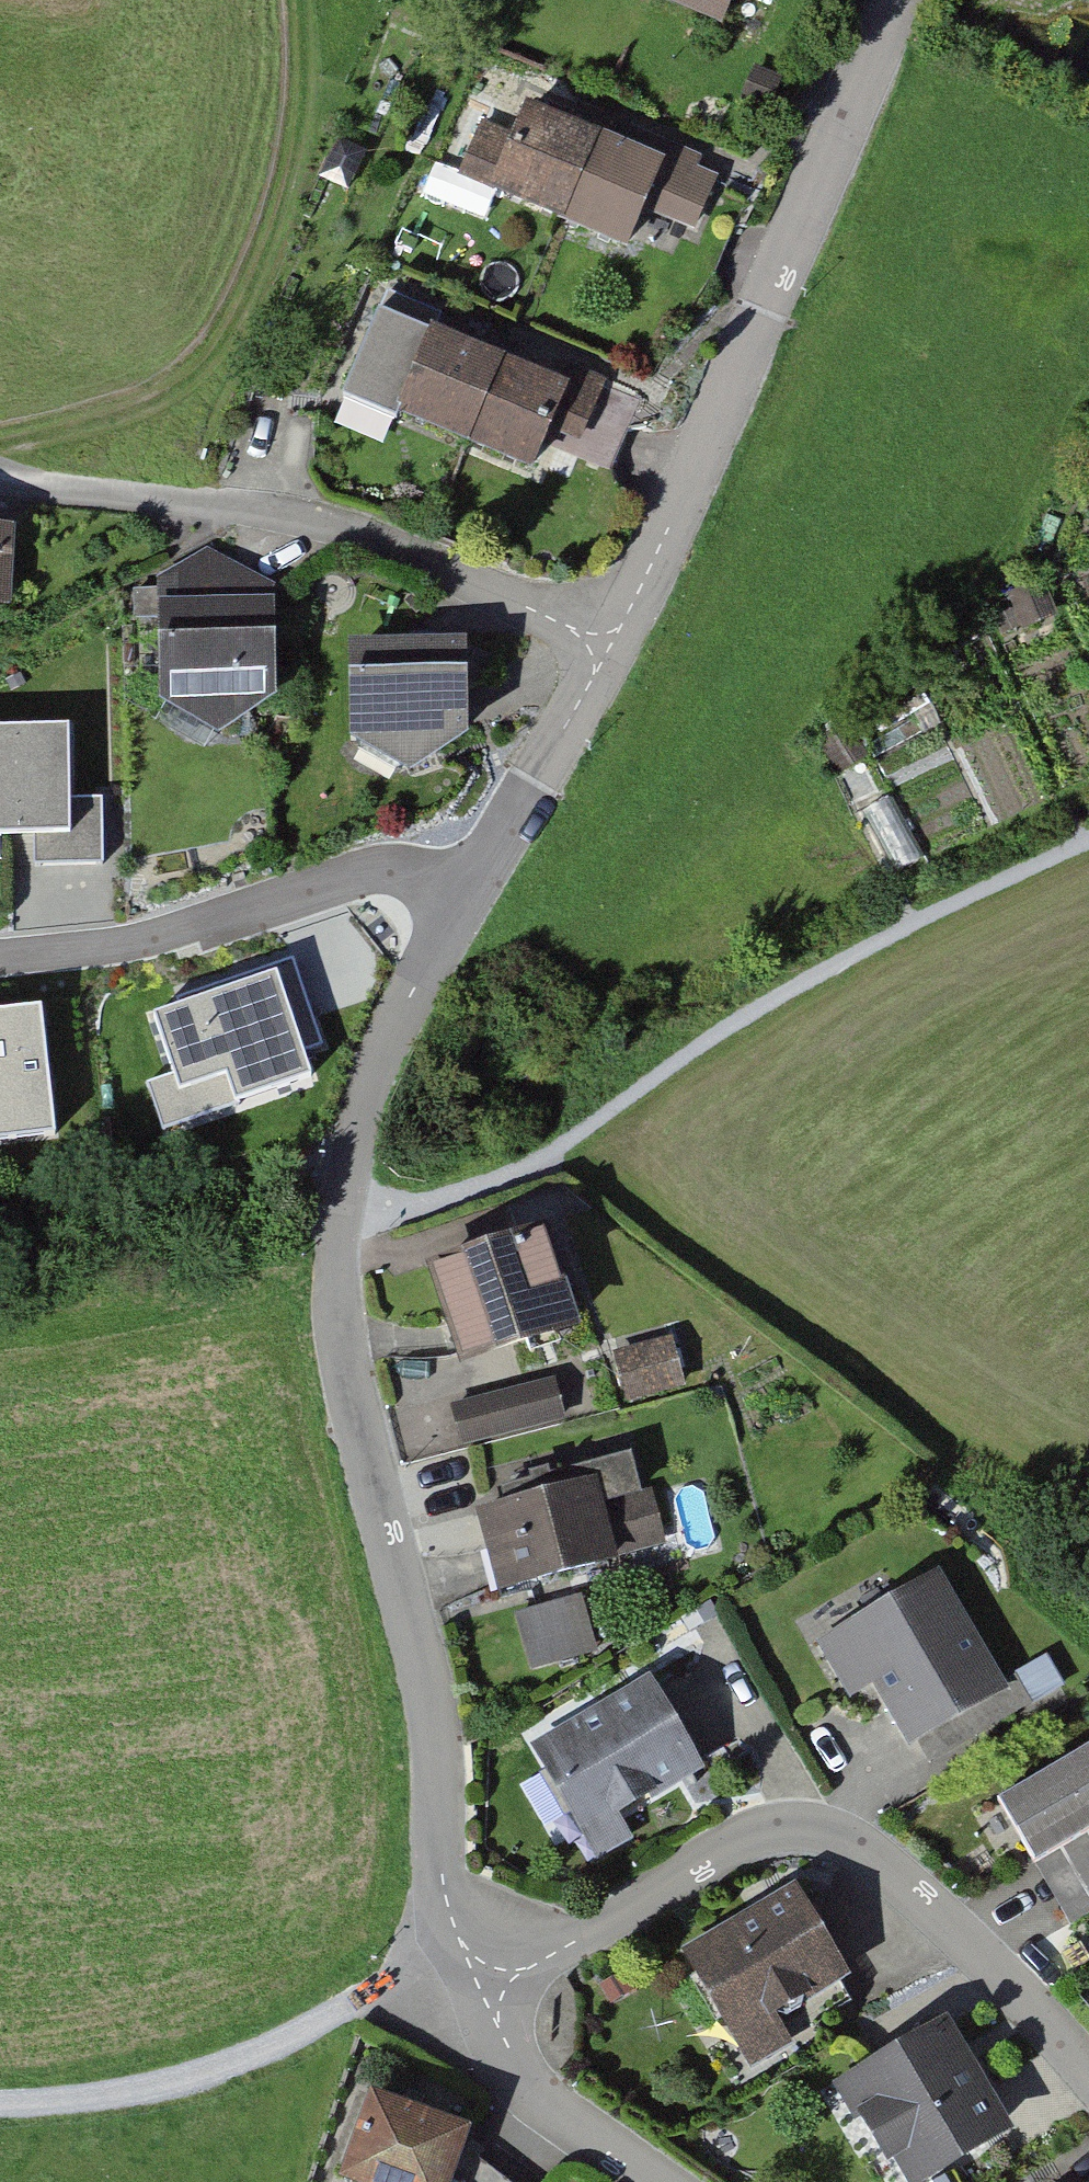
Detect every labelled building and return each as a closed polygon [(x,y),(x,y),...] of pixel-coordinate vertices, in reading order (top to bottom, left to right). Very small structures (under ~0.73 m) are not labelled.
[(651,3),(720,33),(735,0),(653,0),(651,3)] [(489,194),(559,224),(597,136),(527,105),(514,137),(489,194)] [(457,180),(489,194),(514,137),(481,123),(457,180)] [(625,148),(667,166),(646,213),(695,234),(718,179),(697,170),(702,158),(634,129),(625,148)] [(625,148),(597,136),(559,224),(628,254),(646,213),(667,166),(625,148)] [(411,358),(384,348),(363,402),(394,415),(388,430),(514,480),(534,431),(573,447),(598,385),(562,371),(554,390),(420,336),(411,358)] [(0,533),(0,596),(6,596),(11,534),(0,533)] [(163,578),(157,578),(159,710),(168,710),(219,740),(276,708),(274,590),(207,549),(163,578)] [(460,650),(357,646),(357,733),(392,731),(414,764),(466,730),(460,650)] [(0,740),(0,844),(35,844),(36,868),(98,867),(97,803),(65,804),(64,739),(0,740)] [(293,968),(152,1015),(179,1095),(227,1079),(241,1122),(320,1096),(309,1064),(323,1059),(293,968)] [(53,1139),(40,1011),(0,1015),(0,1144),(53,1139)] [(540,1237),(417,1278),(448,1371),(571,1331),(540,1237)] [(667,1341),(608,1359),(622,1406),(681,1389),(667,1341)] [(553,1386),(449,1412),(457,1442),(561,1416),(553,1386)] [(565,1483),(471,1505),(492,1592),(606,1566),(592,1505),(607,1502),(619,1554),(661,1544),(649,1493),(632,1497),(621,1452),(561,1466),(565,1483)] [(940,1581),(854,1629),(894,1701),(912,1735),(998,1685),(940,1581)] [(580,1598),(519,1616),(534,1667),(595,1649),(580,1598)] [(1060,1685),(1046,1658),(1004,1683),(1017,1710),(1060,1685)] [(543,1743),(588,1826),(694,1768),(647,1687),(543,1743)] [(1036,1860),(1088,1830),(1088,1747),(1000,1798),(1036,1860)] [(796,1897),(697,1953),(741,2030),(771,2010),(785,2014),(805,2003),(805,1991),(838,1971),(796,1897)] [(999,2129),(944,2031),(868,2076),(885,2107),(871,2114),(891,2152),(903,2146),(922,2176),(999,2129)] [(367,2087),(335,2176),(352,2181),(449,2181),(470,2124),(367,2087)]
